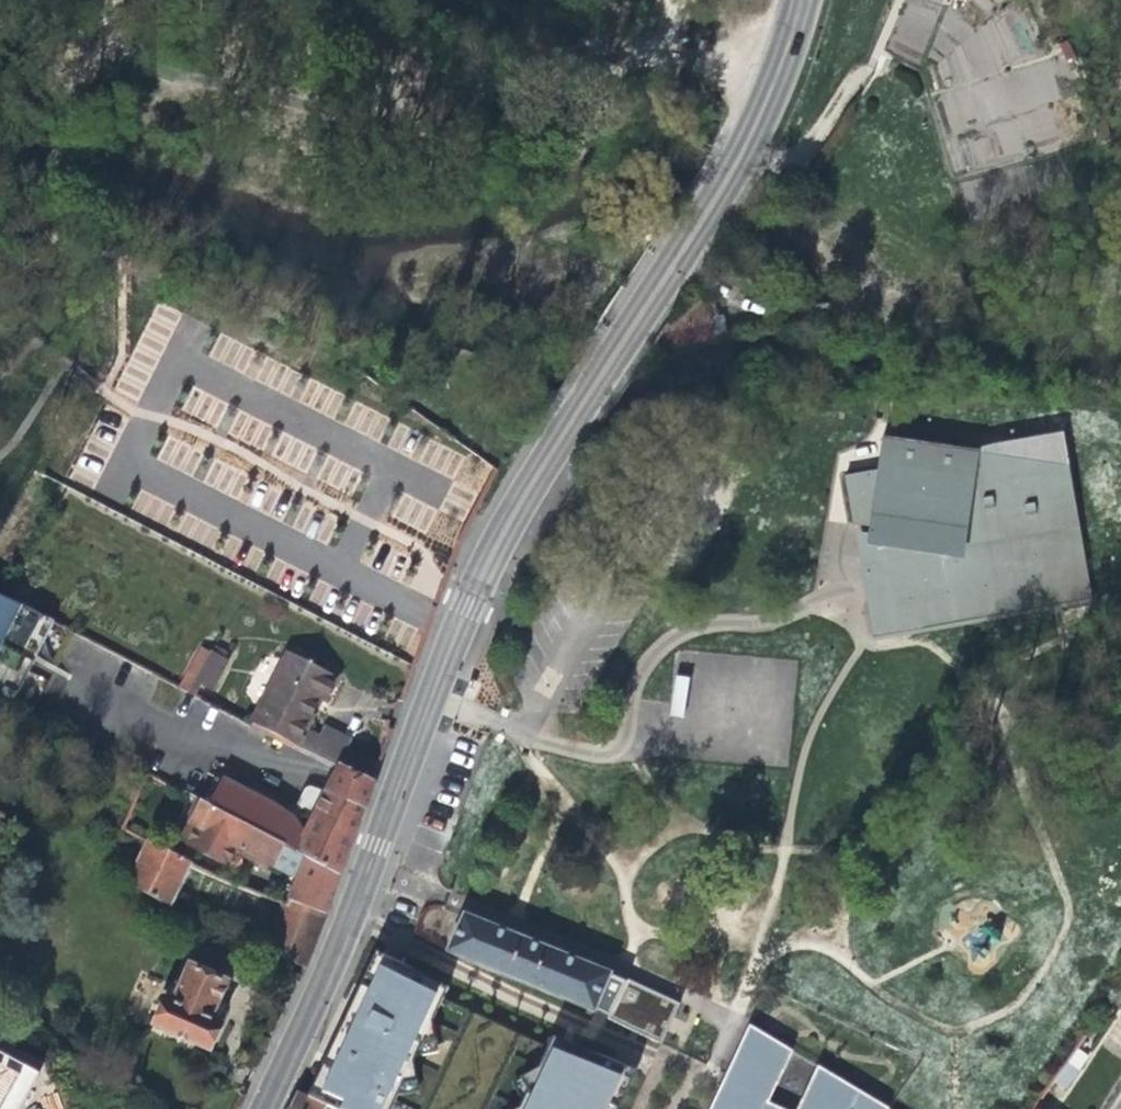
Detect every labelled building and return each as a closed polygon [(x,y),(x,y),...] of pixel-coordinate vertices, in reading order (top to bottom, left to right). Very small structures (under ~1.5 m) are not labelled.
[(1061,18),(1073,43),(1089,35),(1078,12),(1073,0),(1052,0),(1061,18)] [(1028,140),(1056,133),(1050,107),(1021,115),(1028,140)] [(898,577),(896,592),(866,598),(872,633),(1012,608),(1013,613),(1092,599),(1071,479),(1054,475),(1056,461),(978,449),(882,434),(877,469),(844,475),(852,521),(868,524),(881,525),(880,533),(874,573),(898,577)] [(13,705),(41,647),(52,626),(54,622),(0,597),(0,699),(13,705)] [(86,642),(52,626),(41,647),(75,664),(86,642)] [(198,643),(180,682),(210,696),(228,657),(198,643)] [(340,679),(287,652),(251,724),(297,745),(320,699),(329,702),(340,679)] [(303,748),(337,765),(374,783),(379,770),(345,755),(352,741),(324,727),(320,734),(311,731),(303,748)] [(223,777),(209,805),(285,844),(305,854),(342,873),(359,824),(374,783),(337,765),(321,796),(306,789),(293,813),(223,777)] [(274,865),(285,844),(209,805),(198,827),(274,865)] [(145,840),(129,880),(175,904),(192,865),(193,864),(145,840)] [(294,880),(286,898),(328,914),(333,898),(340,880),(342,873),(305,854),(294,880)] [(440,948),(610,1017),(616,1005),(625,979),(459,912),(410,890),(395,884),(380,916),(440,948)] [(263,948),(306,968),(328,914),(286,898),(284,903),(280,901),(263,948)] [(376,946),(310,1096),(340,1108),(343,1108),(387,1108),(446,979),(376,946)] [(227,981),(191,965),(173,1004),(166,1001),(154,1025),(210,1051),(222,1025),(210,1020),(216,1007),(227,981)] [(769,1100),(793,1049),(749,1023),(709,1108),(788,1108),(769,1100)] [(561,1031),(523,1108),(617,1108),(622,1098),(638,1064),(561,1031)] [(890,1107),(819,1065),(798,1108),(889,1108),(890,1107)] [(327,1107),(296,1092),(288,1108),(326,1108),(327,1107)]
